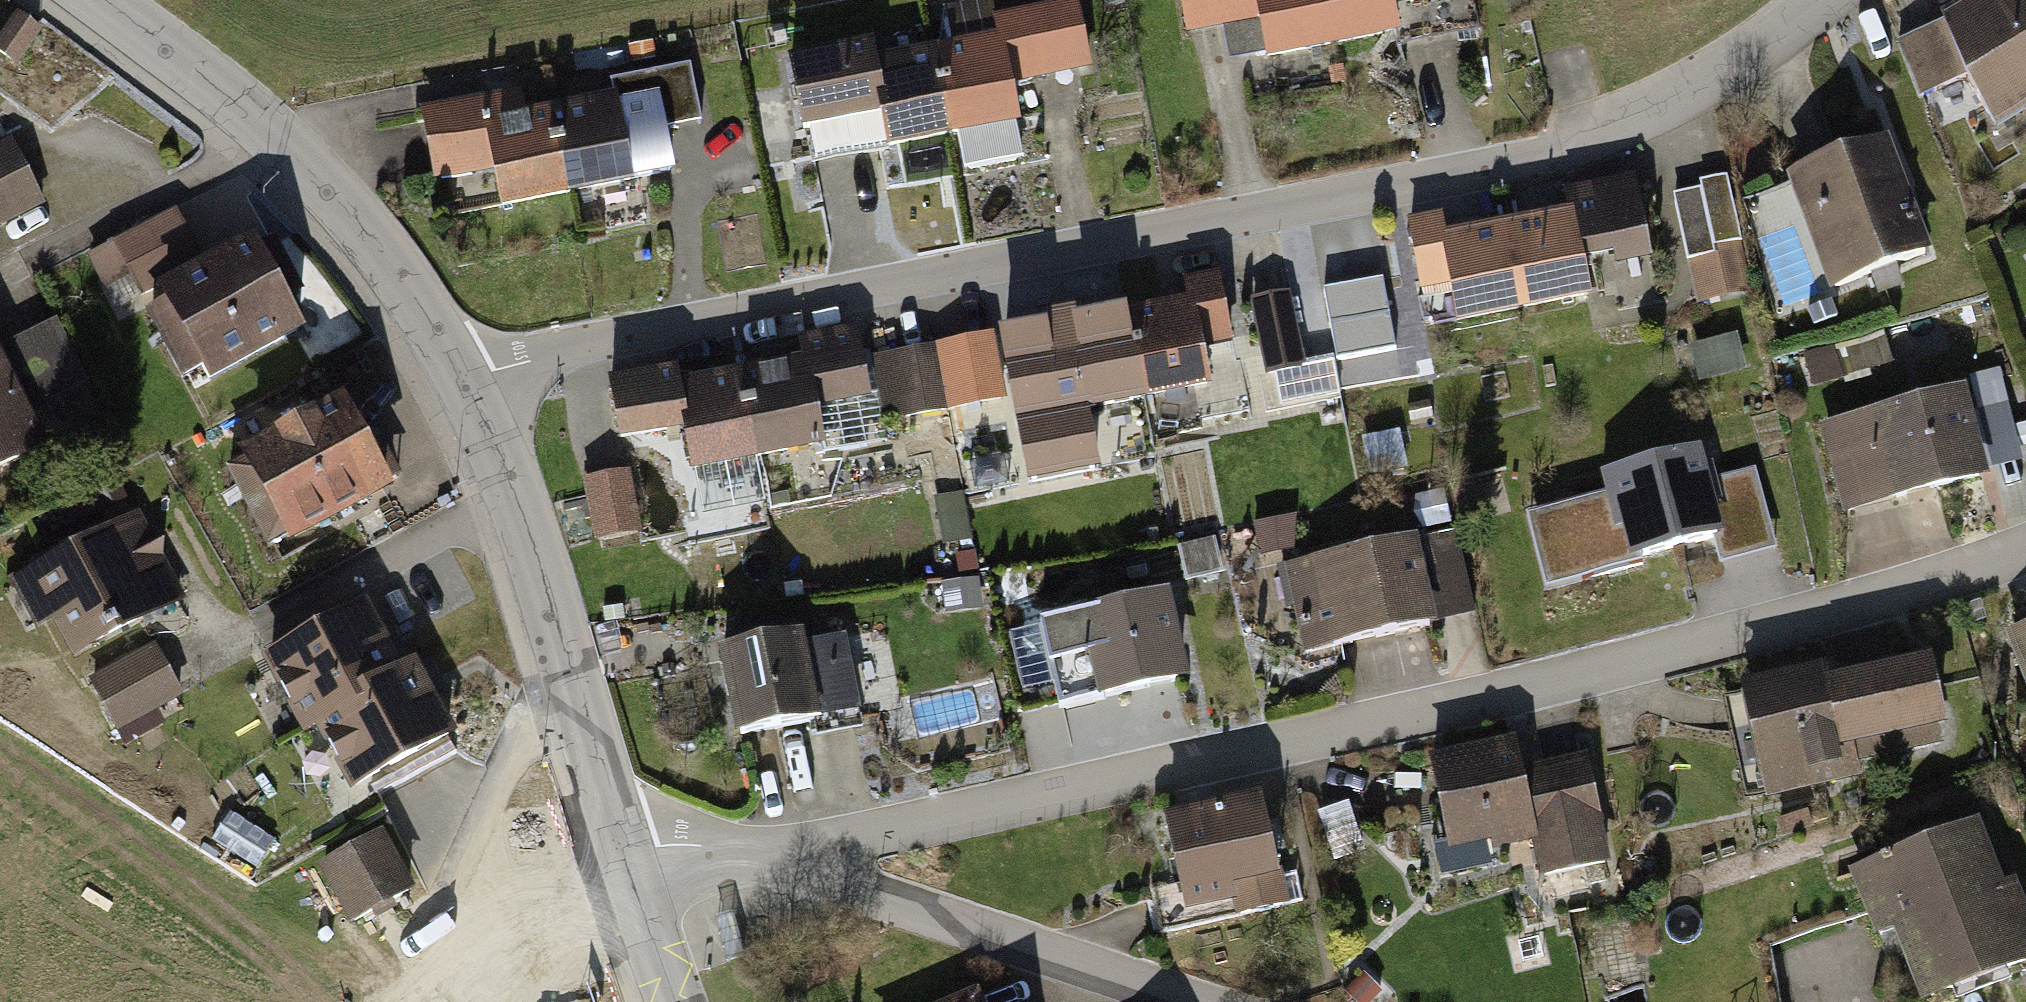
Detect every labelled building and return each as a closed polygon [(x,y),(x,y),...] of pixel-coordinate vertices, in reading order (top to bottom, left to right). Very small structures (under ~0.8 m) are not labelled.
[(949,134),(1018,122),(1011,82),(1086,69),(1074,0),(1056,0),(998,10),(996,0),(987,0),(927,11),(933,46),(949,134)] [(1334,44),(1325,0),(1177,0),(1185,37),(1254,22),(1261,59),(1334,44)] [(1334,44),(1396,31),(1391,9),(1432,0),(1325,0),(1334,44)] [(1992,129),(2025,113),(2025,55),(2000,0),(1972,0),(1937,17),(1941,24),(1897,45),(1926,105),(1970,84),(1992,129)] [(2025,55),(2025,0),(2000,0),(2025,55)] [(15,10),(0,32),(0,59),(13,68),(40,27),(15,10)] [(881,147),(949,134),(933,46),(870,57),(866,38),(777,54),(790,127),(875,112),(881,147)] [(651,40),(626,44),(629,64),(654,60),(651,40)] [(551,101),(566,194),(630,184),(629,178),(669,171),(662,130),(697,124),(688,66),(607,79),(609,92),(551,101)] [(495,205),(566,194),(551,101),(514,107),(511,84),(417,99),(429,179),(490,170),(495,205)] [(40,206),(6,138),(0,141),(0,226),(40,206)] [(1788,177),(1828,290),(1869,276),(1876,297),(1904,288),(1897,266),(1925,256),(1885,143),(1788,177)] [(1503,223),(1519,313),(1588,300),(1581,262),(1610,257),(1612,268),(1646,262),(1630,177),(1561,190),(1565,211),(1503,223)] [(1727,178),(1698,183),(1700,195),(1673,200),(1686,266),(1714,261),(1712,250),(1740,244),(1727,178)] [(171,207),(109,241),(135,288),(197,255),(171,207)] [(1448,305),(1452,325),(1519,313),(1503,223),(1447,233),(1444,216),(1406,223),(1421,310),(1448,305)] [(197,370),(204,382),(297,331),(245,237),(152,287),(159,300),(140,310),(178,380),(197,370)] [(1123,315),(1138,400),(1205,389),(1198,351),(1228,346),(1216,277),(1183,283),(1186,305),(1123,315)] [(1350,286),(1361,350),(1399,344),(1388,279),(1350,286)] [(1292,295),(1250,303),(1266,377),(1275,375),(1308,368),(1292,295)] [(1072,411),(1138,400),(1123,315),(1062,326),(1059,305),(1024,311),(1035,376),(1065,371),(1072,411)] [(45,442),(30,414),(87,385),(54,319),(0,347),(0,465),(45,442)] [(739,371),(754,465),(819,454),(820,460),(874,452),(855,329),(795,339),(798,361),(739,371)] [(999,337),(872,359),(885,432),(937,422),(944,458),(989,450),(983,414),(1012,409),(999,337)] [(1735,339),(1687,351),(1696,388),(1744,376),(1735,339)] [(760,507),(754,465),(739,371),(659,384),(656,367),(606,375),(617,441),(678,431),(685,476),(693,474),(700,516),(760,507)] [(1994,373),(1815,429),(1844,523),(1992,478),(1973,416),(2005,407),(1994,373)] [(207,435),(264,551),(389,489),(349,408),(317,424),(300,390),(207,435)] [(1397,439),(1361,444),(1366,479),(1402,474),(1397,439)] [(1599,477),(1619,566),(1715,543),(1694,455),(1599,477)] [(2019,499),(2025,497),(2025,466),(2012,469),(2019,499)] [(1754,472),(1702,486),(1723,567),(1776,553),(1754,472)] [(581,483),(592,546),(639,538),(628,474),(581,483)] [(965,497),(932,503),(940,549),(973,543),(965,497)] [(140,515),(5,584),(26,625),(43,616),(68,664),(185,603),(140,515)] [(1289,521),(1252,529),(1259,561),(1296,553),(1289,521)] [(1305,619),(1312,652),(1473,617),(1456,540),(1417,548),(1416,540),(1283,568),(1294,621),(1305,619)] [(1040,616),(1058,712),(1184,689),(1166,593),(1040,616)] [(321,726),(354,788),(444,739),(420,694),(408,672),(397,678),(363,614),(267,665),(304,735),(321,726)] [(706,641),(722,744),(856,724),(844,644),(800,651),(797,627),(706,641)] [(2004,637),(2025,696),(2025,629),(2004,637)] [(1739,684),(1767,805),(1858,784),(1854,764),(1942,743),(1922,657),(1892,664),(1885,632),(1821,647),(1825,664),(1739,684)] [(153,646),(83,683),(112,738),(182,700),(153,646)] [(1538,882),(1607,868),(1586,760),(1517,773),(1511,742),(1427,758),(1445,855),(1530,839),(1538,882)] [(1256,791),(1159,810),(1179,914),(1230,904),(1232,914),(1285,904),(1278,867),(1271,868),(1256,791)] [(1346,800),(1317,809),(1326,838),(1355,828),(1346,800)] [(1844,874),(1861,917),(1870,943),(1892,935),(1918,1001),(1936,1001),(2025,967),(2025,912),(2014,882),(2004,886),(1979,822),(1844,874)] [(383,835),(324,866),(353,921),(412,890),(383,835)] [(1361,971),(1342,991),(1354,1001),(1370,1001),(1381,990),(1361,971)]
